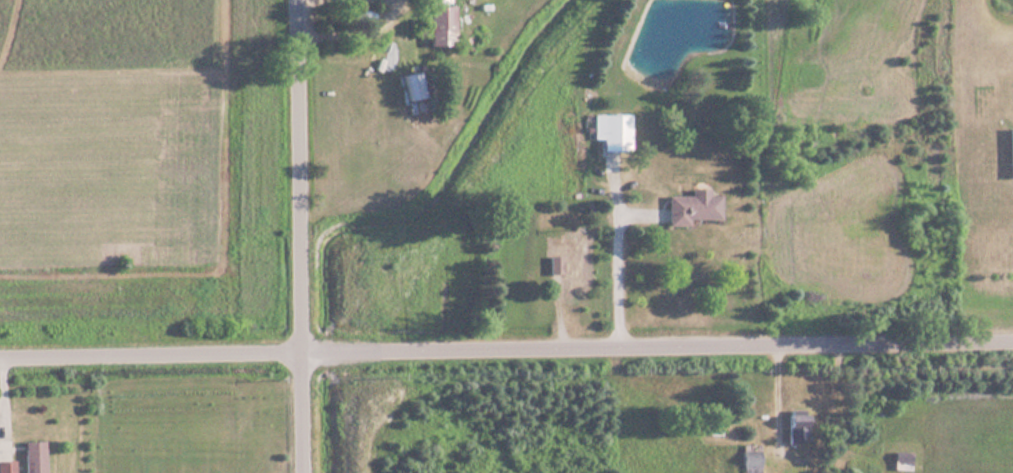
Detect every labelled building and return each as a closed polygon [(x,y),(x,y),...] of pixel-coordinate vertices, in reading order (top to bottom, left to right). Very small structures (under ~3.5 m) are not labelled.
[(449,5),(425,5),(425,45),(449,45),(449,5)] [(625,115),(589,115),(589,141),(597,141),(597,151),(625,151),(625,115)] [(1005,177),(1012,177),(1012,128),(1004,128),(1005,177)] [(687,196),(664,196),(664,225),(686,225),(686,219),(717,218),(717,196),(705,196),(705,189),(687,189),(687,196)] [(547,274),(568,274),(568,288),(580,288),(580,238),(567,238),(567,256),(547,256),(547,274)] [(784,441),(805,441),(805,412),(784,412),(784,441)] [(22,441),(22,472),(43,472),(43,441),(22,441)] [(738,444),(738,472),(757,472),(757,444),(738,444)] [(908,452),(891,454),(892,463),(909,461),(908,452)] [(13,460),(0,460),(0,472),(13,472),(13,460)]
